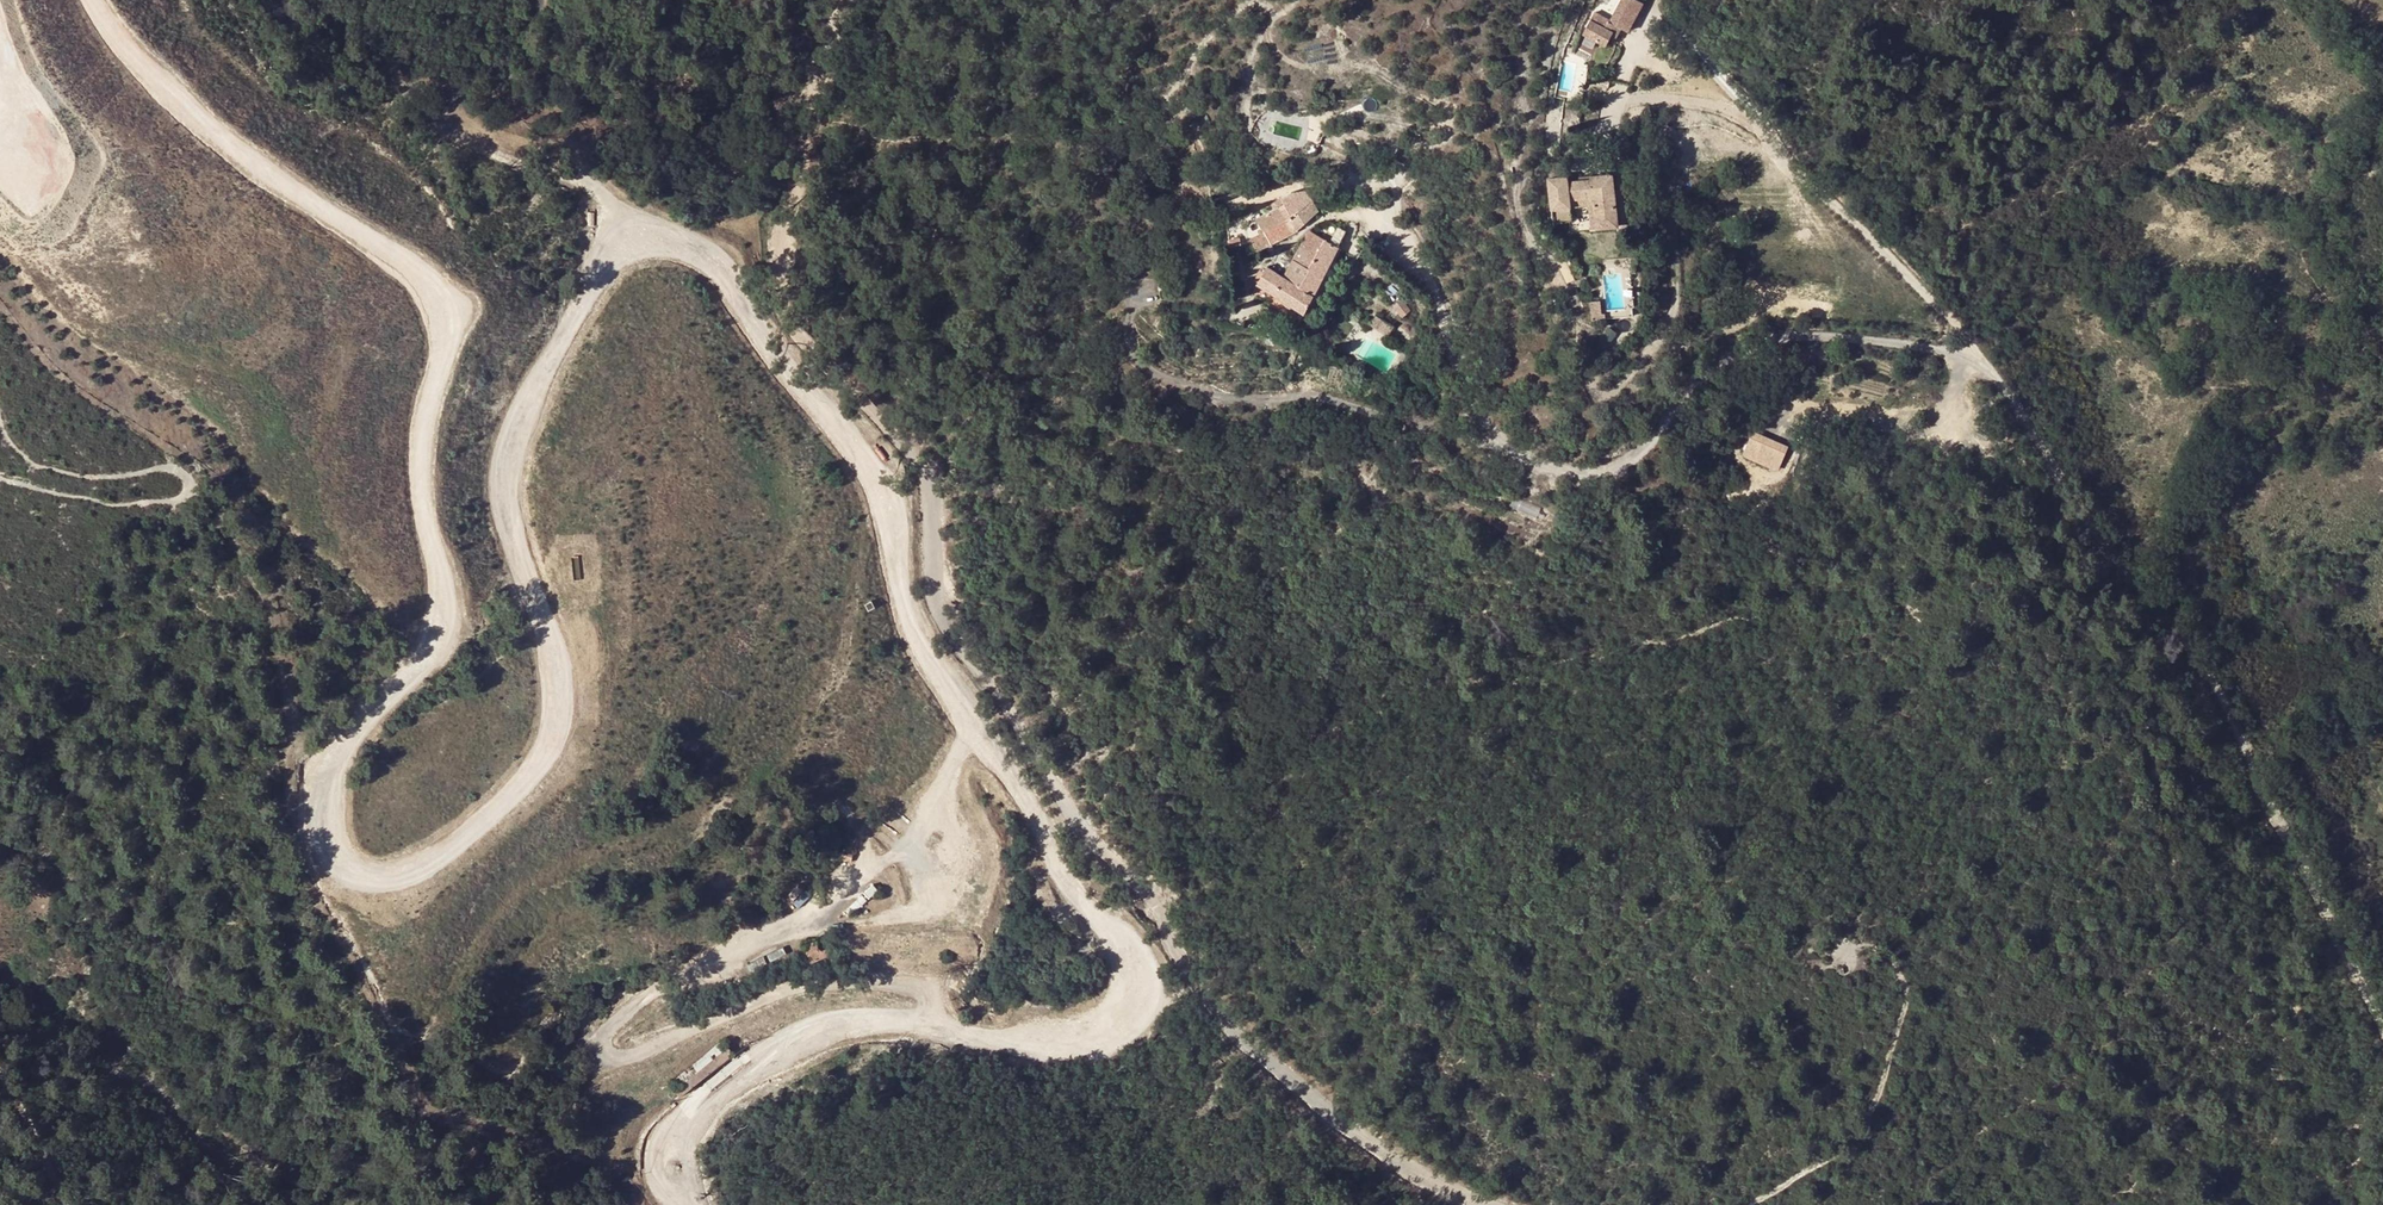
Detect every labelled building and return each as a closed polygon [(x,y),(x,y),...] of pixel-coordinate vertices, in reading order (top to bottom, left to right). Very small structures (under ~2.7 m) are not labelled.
[(1643,1),(1641,0),(1620,0),(1611,18),(1594,11),(1580,42),(1591,47),(1593,42),(1602,46),(1612,25),(1628,33),(1643,1)] [(1539,162),(1549,202),(1568,197),(1566,185),(1587,179),(1595,207),(1619,201),(1606,151),(1583,156),(1584,161),(1560,167),(1558,157),(1539,162)] [(1288,196),(1292,202),(1298,211),(1309,204),(1302,196),(1298,189),(1288,196)] [(1268,217),(1283,241),(1307,227),(1298,211),(1292,202),(1268,217)] [(1254,212),(1248,214),(1257,226),(1254,212)] [(1261,231),(1257,226),(1248,214),(1240,216),(1247,241),(1256,239),(1259,234),(1261,231)] [(1260,289),(1299,315),(1345,241),(1319,224),(1284,277),(1274,270),(1260,289)] [(1363,265),(1357,260),(1350,271),(1356,275),(1363,265)] [(1382,308),(1389,320),(1398,315),(1392,303),(1382,308)] [(1361,318),(1378,334),(1384,327),(1368,311),(1361,318)] [(2000,427),(1999,430),(1997,433),(2010,444),(2015,437),(2000,427)] [(1786,443),(1752,430),(1742,456),(1777,469),(1786,443)] [(820,851),(830,856),(834,846),(824,842),(820,851)]
